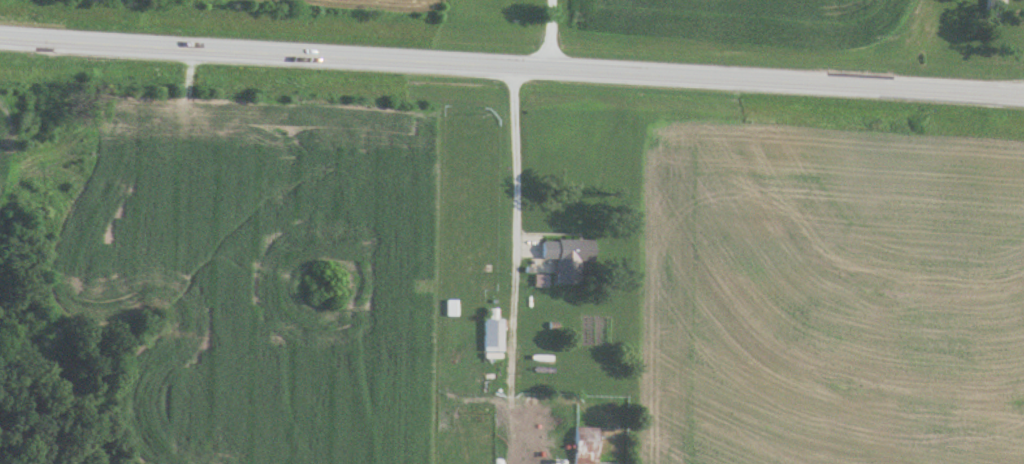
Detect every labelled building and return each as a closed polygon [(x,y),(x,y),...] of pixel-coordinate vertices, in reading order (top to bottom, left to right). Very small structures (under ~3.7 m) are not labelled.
[(997,0),(985,0),(985,13),(997,13),(997,0)] [(536,258),(551,258),(551,284),(586,284),(587,240),(537,239),(536,258)] [(591,427),(569,427),(569,463),(591,463),(591,427)]
